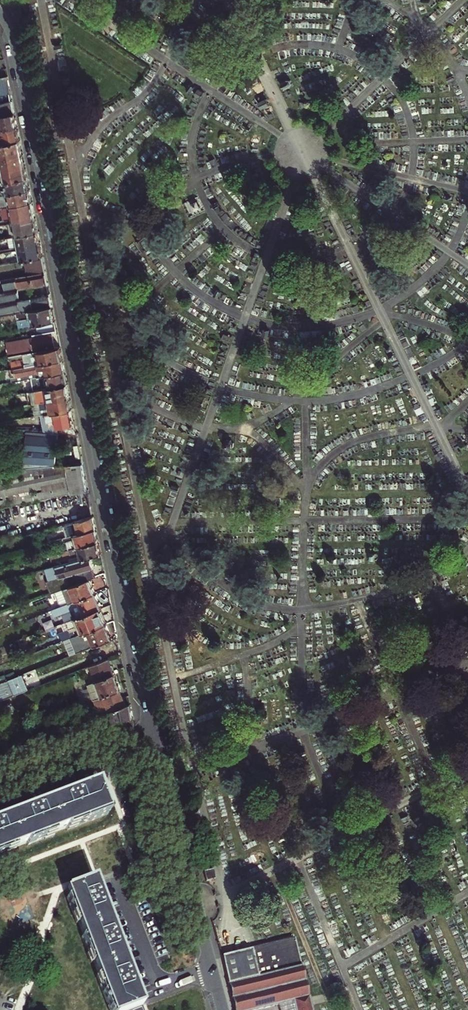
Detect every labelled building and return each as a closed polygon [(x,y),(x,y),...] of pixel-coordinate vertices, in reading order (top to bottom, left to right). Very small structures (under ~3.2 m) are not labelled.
[(9,93),(8,87),(6,77),(0,78),(0,95),(9,93)] [(11,100),(0,103),(0,116),(13,114),(11,100)] [(16,127),(15,121),(13,114),(0,116),(0,130),(16,127)] [(18,140),(17,134),(16,127),(0,130),(0,144),(18,140)] [(20,151),(20,146),(18,140),(0,144),(0,155),(20,151)] [(0,157),(2,164),(0,165),(0,170),(23,165),(23,163),(21,153),(0,157)] [(26,177),(25,174),(23,165),(0,170),(0,182),(26,177)] [(26,177),(0,182),(0,195),(6,193),(28,189),(27,185),(26,177)] [(8,204),(9,205),(9,206),(30,201),(30,200),(29,195),(28,189),(6,193),(0,195),(0,205),(8,204)] [(0,207),(0,212),(1,220),(11,218),(12,223),(34,219),(32,211),(31,207),(31,203),(30,201),(9,206),(0,207)] [(34,219),(12,223),(6,224),(9,236),(36,231),(35,227),(34,219)] [(17,247),(38,243),(38,239),(36,231),(9,236),(1,238),(0,238),(0,250),(17,247)] [(0,253),(0,264),(23,260),(41,257),(40,252),(39,245),(18,250),(0,253)] [(41,257),(23,260),(26,276),(44,272),(43,265),(41,257)] [(0,280),(0,315),(13,313),(15,313),(51,306),(50,300),(48,293),(20,299),(18,290),(47,285),(46,281),(44,272),(26,276),(0,280)] [(53,319),(51,306),(15,313),(18,327),(35,324),(37,334),(56,331),(53,319)] [(0,315),(0,323),(14,321),(13,313),(0,315)] [(51,334),(8,343),(10,351),(7,352),(8,355),(32,350),(54,345),(53,340),(51,334)] [(59,347),(23,354),(25,367),(61,359),(60,354),(59,347)] [(63,367),(61,359),(25,367),(23,367),(13,369),(9,370),(11,382),(30,378),(64,371),(63,367)] [(11,363),(13,369),(23,367),(21,361),(11,363)] [(65,380),(64,371),(30,378),(32,390),(66,384),(65,380)] [(32,390),(26,392),(28,405),(33,404),(38,402),(69,396),(68,392),(66,384),(32,390)] [(40,415),(71,408),(70,403),(69,396),(38,402),(40,415)] [(57,433),(76,434),(74,426),(71,408),(40,415),(43,432),(57,433)] [(25,465),(25,469),(55,466),(56,452),(57,433),(43,432),(27,431),(26,460),(25,465)] [(87,491),(85,478),(82,463),(55,466),(25,469),(0,471),(0,509),(87,491)] [(75,522),(78,533),(95,529),(94,524),(92,517),(75,522)] [(78,533),(75,522),(64,524),(67,536),(74,535),(78,533)] [(96,536),(95,529),(78,533),(74,535),(67,536),(64,537),(50,541),(46,542),(48,547),(57,544),(59,552),(68,550),(78,547),(97,541),(96,536)] [(59,552),(47,555),(49,562),(66,558),(67,563),(81,559),(90,556),(100,554),(98,548),(97,541),(78,547),(68,550),(59,552)] [(67,563),(43,570),(47,581),(49,580),(50,581),(47,582),(52,594),(55,592),(71,586),(68,577),(69,574),(76,572),(78,575),(77,575),(76,574),(75,575),(78,583),(90,579),(96,576),(93,570),(92,570),(91,568),(93,567),(93,564),(90,556),(81,559),(67,563)] [(93,587),(90,579),(78,583),(71,586),(55,592),(60,606),(70,602),(95,592),(93,587)] [(98,601),(95,592),(70,602),(60,606),(51,609),(54,617),(73,609),(77,617),(100,608),(101,608),(98,601)] [(103,617),(100,608),(77,617),(72,619),(60,623),(63,631),(60,632),(63,640),(65,639),(82,632),(87,630),(105,624),(105,623),(103,617)] [(108,632),(105,624),(87,630),(93,646),(110,639),(108,632)] [(82,632),(65,639),(71,654),(93,646),(87,630),(82,632)] [(89,665),(95,680),(113,673),(108,658),(89,665)] [(14,693),(27,688),(24,682),(21,673),(9,678),(10,682),(0,686),(0,699),(14,693)] [(99,715),(100,714),(109,711),(125,705),(116,682),(113,673),(95,680),(88,683),(99,715)] [(131,713),(130,703),(125,705),(109,711),(100,714),(104,723),(96,726),(98,731),(132,718),(131,713)] [(83,737),(80,729),(70,733),(71,735),(73,741),(83,737)] [(95,786),(84,790),(49,804),(0,822),(0,852),(104,812),(95,786)] [(206,883),(215,880),(213,871),(203,874),(206,883)] [(92,879),(66,889),(112,1009),(128,1009),(140,1005),(131,980),(115,938),(99,896),(94,883),(92,879)] [(292,940),(248,950),(254,977),(298,967),(292,940)] [(298,967),(254,977),(248,950),(218,957),(231,1009),(260,1009),(277,1006),(292,1002),(294,1009),(308,1009),(298,967)]
